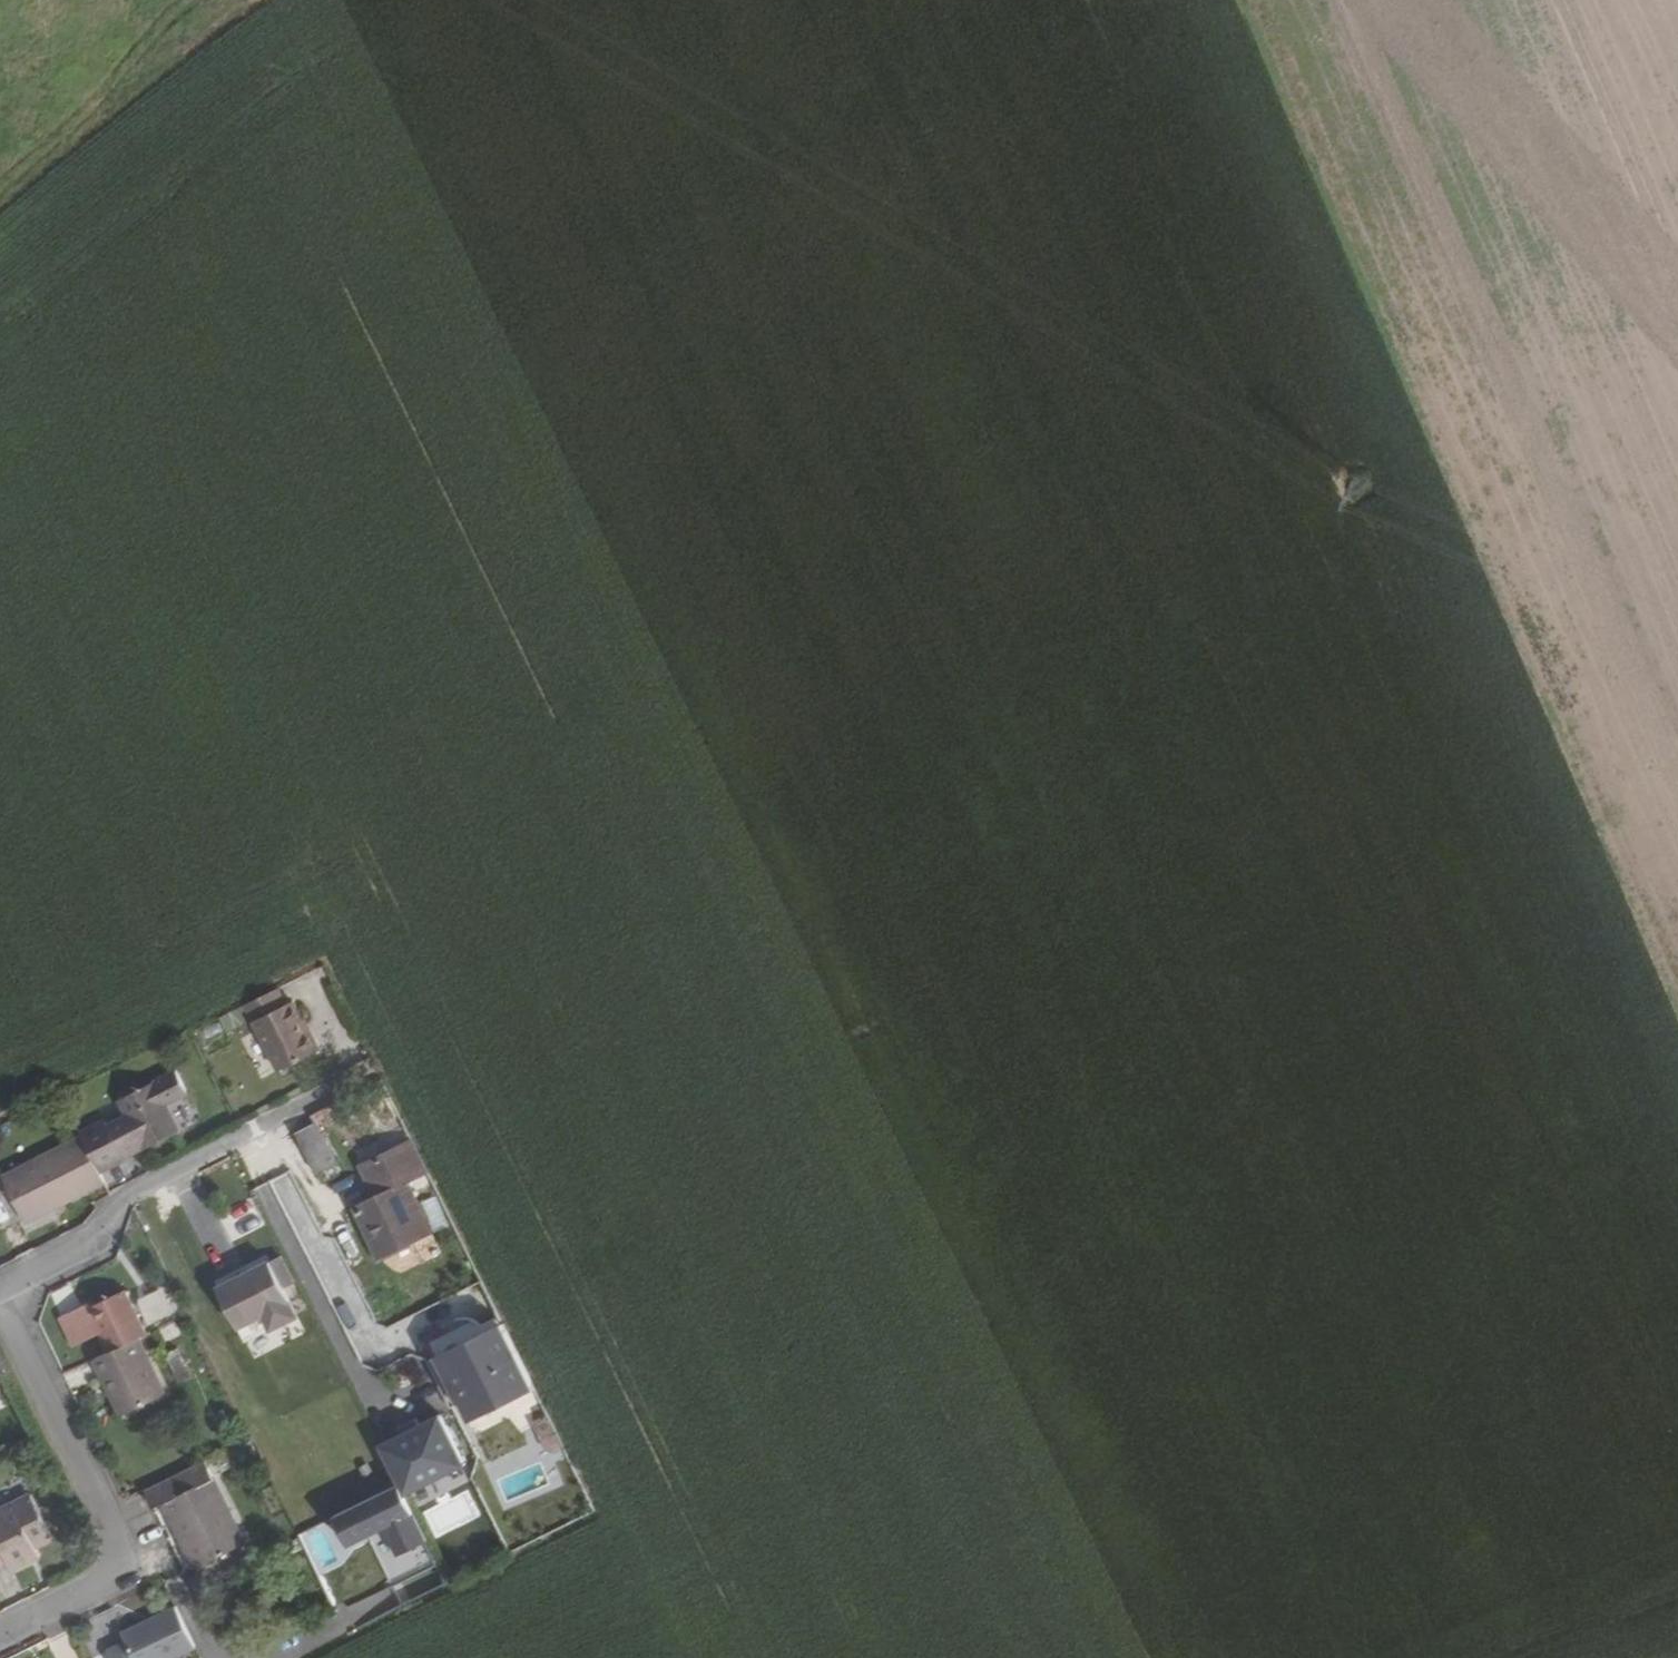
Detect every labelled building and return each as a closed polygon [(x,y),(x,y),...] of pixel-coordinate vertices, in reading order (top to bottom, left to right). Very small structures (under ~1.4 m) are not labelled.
[(278,988),(246,1004),(279,1070),(318,1051),(293,1001),(286,1004),(278,988)] [(175,1070),(119,1101),(128,1116),(144,1148),(145,1150),(179,1131),(166,1105),(188,1093),(175,1070)] [(128,1116),(108,1126),(125,1158),(144,1148),(128,1116)] [(105,1119),(80,1131),(83,1138),(100,1172),(125,1159),(125,1158),(108,1126),(105,1119)] [(318,1123),(297,1133),(310,1159),(317,1173),(339,1163),(318,1123)] [(64,1202),(105,1182),(100,1172),(83,1138),(4,1177),(27,1221),(49,1209),(47,1206),(63,1198),(64,1202)] [(428,1172),(412,1140),(362,1164),(378,1197),(357,1206),(380,1255),(431,1232),(407,1182),(428,1172)] [(233,1281),(252,1319),(266,1312),(273,1326),(297,1314),(271,1262),(233,1281)] [(102,1333),(110,1351),(138,1337),(147,1333),(119,1273),(81,1292),(102,1333)] [(252,1319),(233,1281),(218,1288),(237,1326),(252,1319)] [(77,1346),(102,1333),(81,1292),(79,1288),(54,1301),(77,1346)] [(505,1330),(442,1363),(460,1400),(463,1399),(469,1410),(530,1379),(505,1330)] [(107,1373),(126,1411),(165,1393),(138,1337),(110,1351),(94,1359),(102,1375),(107,1373)] [(177,1346),(166,1352),(180,1381),(192,1375),(177,1346)] [(107,1373),(102,1375),(101,1376),(119,1415),(126,1411),(107,1373)] [(399,1433),(378,1443),(398,1483),(403,1493),(464,1463),(438,1412),(417,1423),(415,1417),(396,1426),(399,1433)] [(245,1543),(204,1461),(145,1490),(154,1508),(163,1503),(196,1568),(245,1543)] [(398,1483),(335,1515),(350,1543),(383,1526),(397,1553),(426,1538),(403,1493),(398,1483)] [(5,1556),(12,1569),(40,1556),(36,1546),(53,1538),(31,1495),(0,1510),(0,1546),(5,1556)] [(397,1553),(400,1557),(394,1585),(403,1603),(448,1580),(426,1538),(397,1553)] [(348,1608),(355,1621),(379,1608),(372,1595),(348,1608)] [(197,1648),(178,1607),(124,1632),(128,1642),(136,1657),(175,1657),(197,1648)] [(128,1642),(110,1650),(114,1657),(136,1657),(128,1642)]
